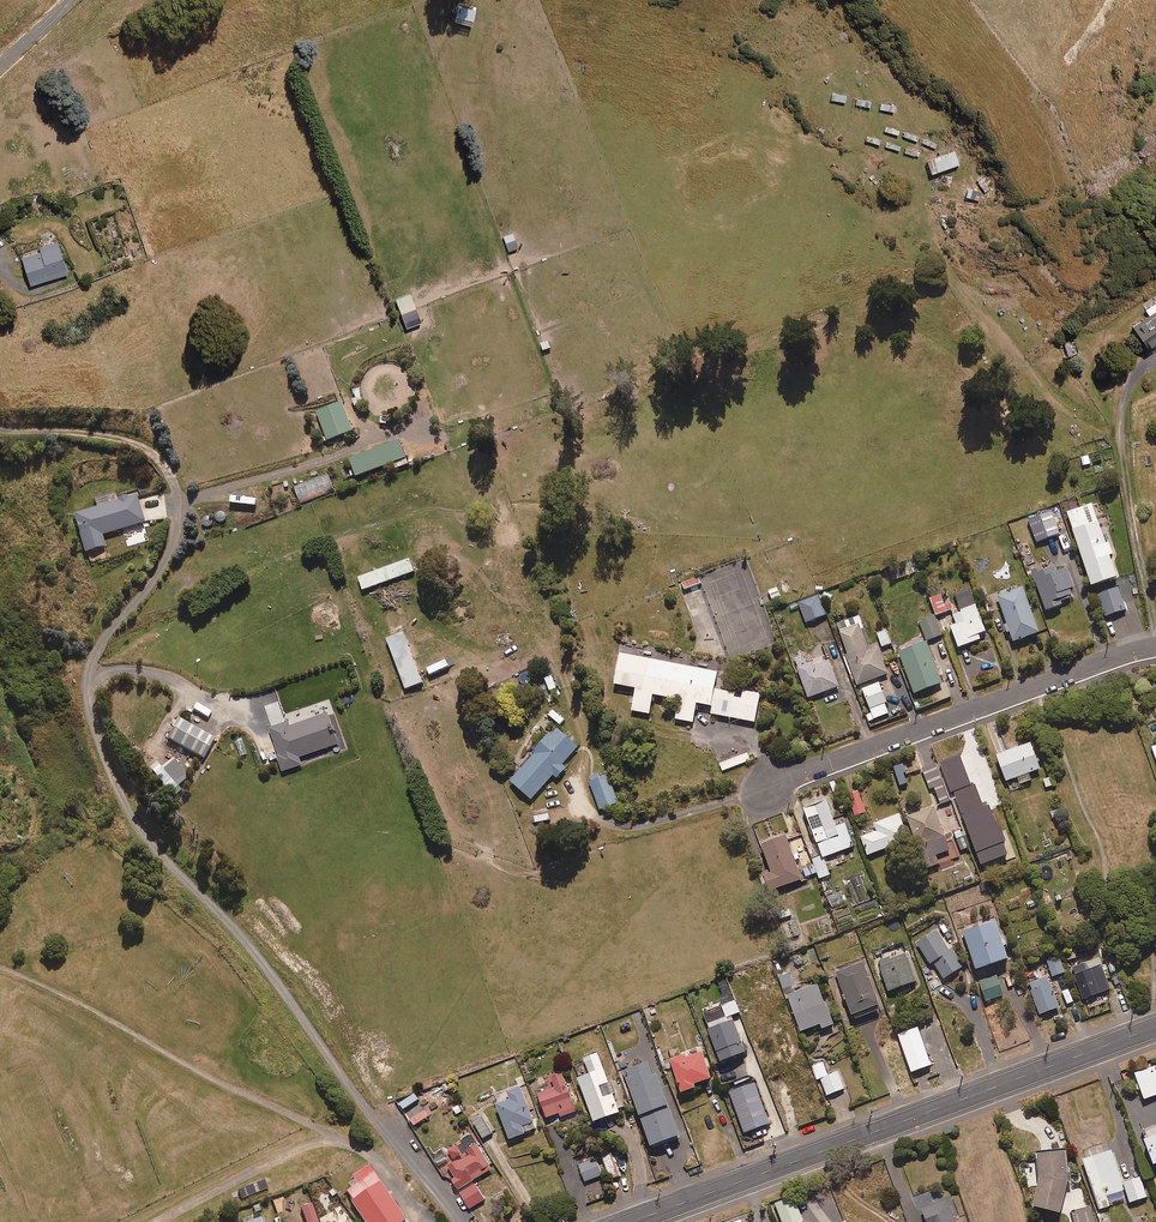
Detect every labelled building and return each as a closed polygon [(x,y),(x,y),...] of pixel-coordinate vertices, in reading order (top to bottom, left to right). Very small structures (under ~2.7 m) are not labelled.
[(472,25),(476,9),(459,5),(455,20),(472,25)] [(931,173),(960,164),(955,150),(927,160),(931,173)] [(980,200),(982,192),(969,188),(966,196),(980,200)] [(509,251),(518,247),(513,233),(503,237),(509,251)] [(30,285),(67,273),(57,240),(39,246),(40,249),(21,255),(30,285)] [(407,327),(421,321),(410,294),(396,299),(407,327)] [(1144,310),(1148,317),(1131,327),(1146,352),(1155,346),(1155,303),(1144,310)] [(1065,357),(1077,353),(1074,339),(1061,343),(1065,357)] [(640,372),(668,362),(665,355),(637,365),(640,372)] [(357,406),(364,404),(359,389),(352,390),(357,406)] [(329,441),(354,431),(343,402),(317,412),(329,441)] [(397,469),(410,464),(401,441),(351,461),(357,477),(394,463),(397,469)] [(443,455),(440,446),(431,449),(434,458),(443,455)] [(146,526),(137,494),(117,499),(118,502),(97,508),(74,515),(85,554),(106,548),(103,536),(123,530),(124,533),(146,526)] [(1112,543),(1108,544),(1094,504),(1068,513),(1094,588),(1121,579),(1113,556),(1116,555),(1112,543)] [(1024,545),(1041,539),(1036,524),(1019,530),(1024,545)] [(363,591),(415,572),(410,559),(359,578),(363,591)] [(1138,581),(1133,564),(1126,566),(1130,583),(1138,581)] [(1069,569),(1059,573),(1056,567),(1045,572),(1043,568),(1034,572),(1049,612),(1065,606),(1063,600),(1074,596),(1072,590),(1077,588),(1069,569)] [(703,585),(700,577),(682,584),(685,592),(703,585)] [(773,601),(782,597),(779,588),(769,592),(773,601)] [(1016,643),(1042,634),(1025,588),(1000,598),(1016,643)] [(981,635),(988,633),(971,589),(956,595),(963,612),(955,615),(958,625),(952,627),(961,649),(983,640),(981,635)] [(807,623),(828,615),(820,595),(799,602),(807,623)] [(952,604),(946,606),(942,595),(931,599),(938,616),(954,610),(952,604)] [(863,629),(865,628),(860,616),(854,618),(857,626),(841,632),(850,655),(848,656),(859,686),(890,674),(880,648),(871,651),(863,629)] [(928,641),(943,636),(936,616),(921,622),(928,641)] [(883,648),(893,644),(888,629),(878,633),(883,648)] [(404,691),(424,684),(406,633),(386,640),(404,691)] [(916,695),(944,684),(928,642),(900,653),(916,695)] [(719,670),(620,651),(614,684),(634,688),(630,710),(650,714),(654,695),(679,700),(675,719),(693,723),(697,702),(713,705),(712,712),(755,721),(761,693),(744,690),(742,697),(735,696),(735,692),(715,688),(719,670)] [(830,658),(806,667),(802,657),(795,660),(810,699),(841,687),(830,658)] [(548,692),(557,689),(553,676),(544,679),(548,692)] [(871,710),(888,703),(881,683),(864,690),(871,710)] [(288,728),(287,724),(270,730),(284,772),(303,766),(300,758),(339,745),(329,714),(288,728)] [(204,760),(215,739),(179,720),(168,740),(204,760)] [(509,780),(530,798),(553,774),(557,778),(567,767),(563,764),(579,746),(558,727),(552,733),(549,732),(532,750),(534,752),(509,780)] [(1031,774),(1043,770),(1033,744),(999,757),(1011,790),(1033,781),(1031,774)] [(723,772),(751,761),(748,754),(720,764),(723,772)] [(938,765),(924,770),(927,779),(924,780),(928,792),(935,789),(941,805),(952,802),(938,765)] [(598,772),(588,775),(591,780),(589,781),(600,810),(619,802),(608,774),(600,776),(598,772)] [(858,816),(867,813),(859,791),(851,794),(858,816)] [(847,824),(838,828),(828,802),(806,811),(825,859),(856,847),(847,824)] [(953,852),(936,808),(909,818),(919,846),(933,841),(939,857),(953,852)] [(869,856),(911,842),(902,815),(876,824),(879,832),(863,838),(869,856)] [(1011,842),(1017,840),(1012,826),(1005,829),(1011,842)] [(802,861),(799,852),(794,854),(787,837),(763,846),(774,874),(768,877),(774,892),(804,880),(797,862),(802,861)] [(821,880),(831,876),(824,857),(803,866),(807,878),(818,873),(821,880)] [(979,972),(1011,960),(997,921),(965,933),(979,972)] [(951,946),(948,948),(936,929),(916,941),(940,979),(963,965),(951,946)] [(891,993),(919,983),(908,953),(880,963),(891,993)] [(1053,977),(1066,973),(1061,956),(1048,960),(1053,977)] [(1085,1000),(1112,991),(1100,958),(1073,968),(1085,1000)] [(779,976),(791,972),(787,961),(775,965),(779,976)] [(884,1010),(882,1006),(865,962),(837,973),(855,1017),(857,1021),(884,1010)] [(791,974),(781,978),(789,997),(803,1034),(823,1026),(825,1031),(836,1026),(829,1007),(828,1008),(819,985),(798,993),(791,974)] [(987,1002),(1005,996),(998,975),(980,982),(987,1002)] [(1043,1015),(1061,1009),(1050,978),(1031,984),(1043,1015)] [(728,1019),(741,1014),(736,1002),(723,1008),(728,1019)] [(734,1020),(729,1022),(728,1019),(708,1026),(723,1064),(748,1054),(734,1020)] [(697,1086),(713,1080),(703,1052),(673,1063),(684,1095),(698,1090),(697,1086)] [(596,1124),(622,1115),(599,1055),(585,1060),(591,1075),(579,1080),(596,1124)] [(829,1076),(823,1062),(813,1066),(826,1098),(845,1090),(838,1072),(829,1076)] [(658,1075),(654,1076),(649,1063),(625,1072),(654,1149),(683,1138),(658,1075)] [(1155,1097),(1155,1068),(1136,1075),(1146,1101),(1155,1097)] [(562,1118),(577,1113),(564,1076),(552,1080),(555,1090),(540,1095),(548,1119),(561,1114),(562,1118)] [(745,1135),(771,1125),(755,1083),(730,1092),(745,1135)] [(511,1142),(539,1131),(523,1088),(510,1093),(513,1101),(498,1107),(511,1142)] [(422,1114),(416,1104),(420,1102),(415,1093),(399,1102),(414,1129),(430,1119),(426,1112),(422,1114)] [(484,1140),(493,1134),(484,1119),(474,1125),(484,1140)] [(1144,1130),(1155,1163),(1155,1126),(1144,1130)] [(452,1161),(463,1155),(458,1146),(447,1152),(452,1161)] [(466,1153),(468,1156),(449,1168),(455,1178),(452,1179),(459,1191),(493,1170),(478,1146),(466,1153)] [(1069,1150),(1039,1152),(1040,1163),(1030,1163),(1030,1166),(1024,1167),(1024,1173),(1029,1173),(1030,1186),(1040,1186),(1035,1208),(1064,1214),(1070,1184),(1074,1184),(1074,1174),(1070,1174),(1069,1150)] [(1110,1205),(1128,1199),(1113,1152),(1085,1161),(1101,1211),(1111,1208),(1110,1205)] [(611,1181),(620,1177),(613,1158),(603,1161),(611,1181)] [(586,1183),(603,1176),(597,1159),(580,1166),(586,1183)] [(368,1166),(351,1177),(354,1180),(348,1184),(351,1188),(346,1191),(352,1201),(350,1202),(364,1221),(403,1221),(405,1220),(368,1166)] [(1132,1204),(1149,1198),(1142,1178),(1125,1184),(1132,1204)] [(235,1202),(268,1190),(265,1181),(232,1193),(235,1202)] [(471,1210),(486,1201),(476,1185),(461,1194),(471,1210)] [(794,1196),(775,1204),(782,1221),(805,1221),(794,1196)] [(949,1201),(924,1210),(929,1221),(957,1221),(949,1201)] [(312,1206),(302,1209),(307,1221),(318,1221),(312,1206)] [(1091,1207),(1072,1212),(1075,1221),(1095,1221),(1091,1207)]
